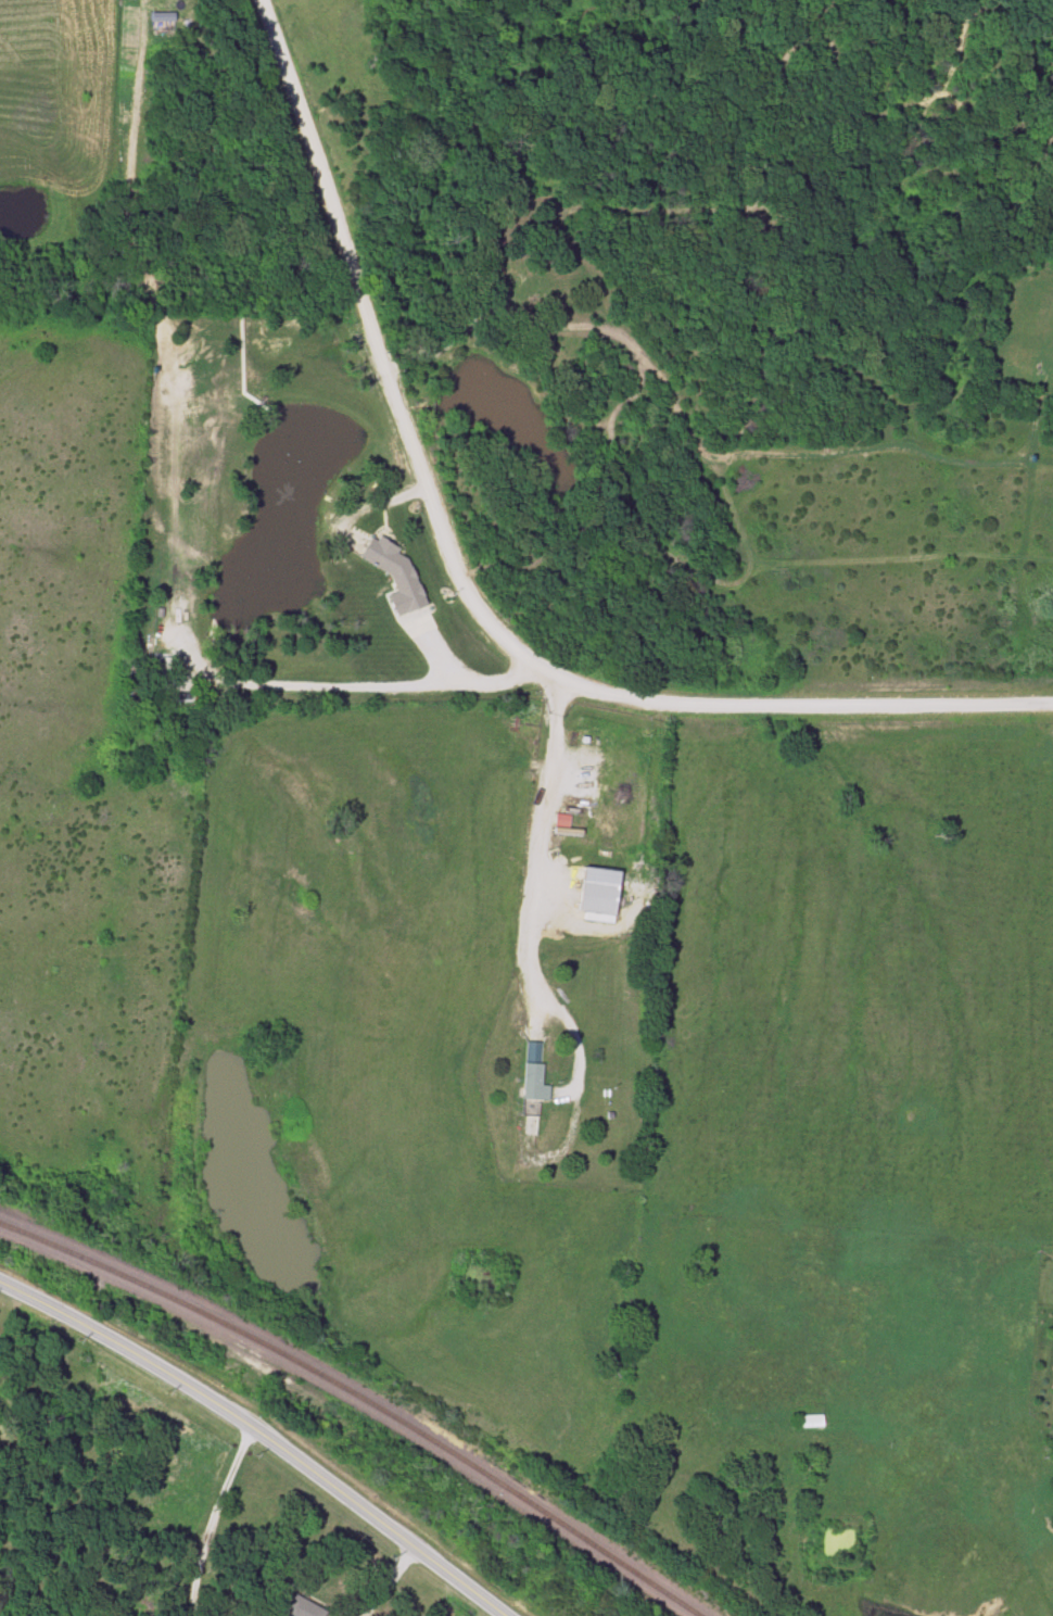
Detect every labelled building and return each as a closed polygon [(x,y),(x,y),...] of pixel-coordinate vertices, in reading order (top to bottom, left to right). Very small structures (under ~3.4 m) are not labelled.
[(391,576),(405,553),(374,534),(360,557),(391,576)] [(582,918),(611,920),(614,869),(576,866),(573,910),(582,911),(582,918)] [(544,1098),(544,1085),(538,1085),(538,1042),(520,1041),(518,1098),(544,1098)] [(818,1415),(791,1415),(791,1427),(818,1427),(818,1415)] [(327,1612),(294,1593),(282,1614),(286,1615),(325,1615),(327,1612)]
